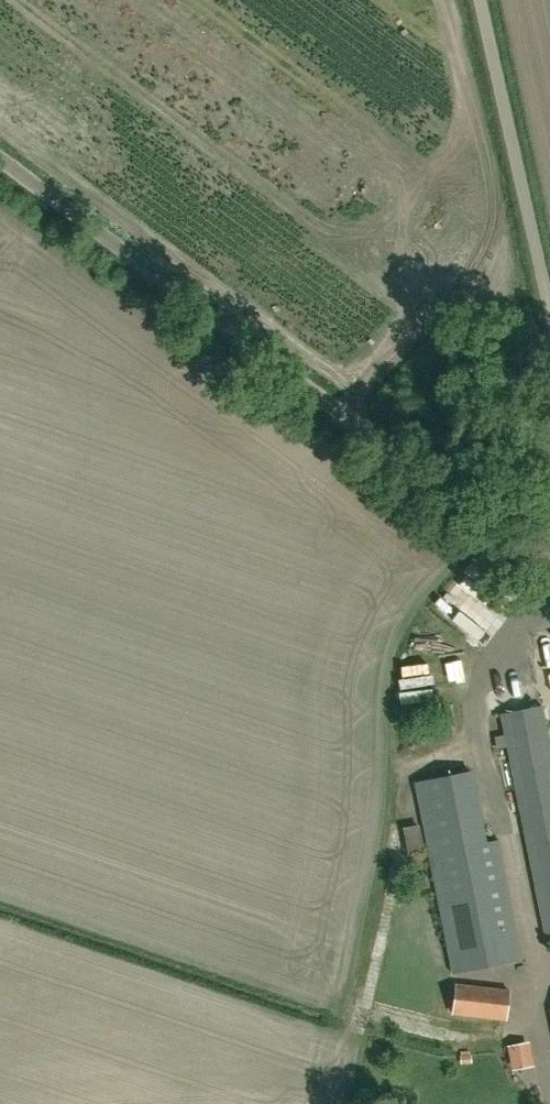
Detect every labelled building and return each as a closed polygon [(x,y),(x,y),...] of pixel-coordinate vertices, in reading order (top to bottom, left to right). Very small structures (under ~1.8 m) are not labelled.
[(545,937),(549,936),(549,746),(542,705),(501,714),(545,937)] [(414,782),(453,973),(522,959),(499,840),(484,843),(470,771),(414,782)] [(415,822),(399,826),(406,851),(422,847),(415,822)] [(509,990),(456,983),(453,1013),(505,1019),(509,990)] [(528,1039),(504,1042),(508,1067),(531,1064),(528,1039)]
